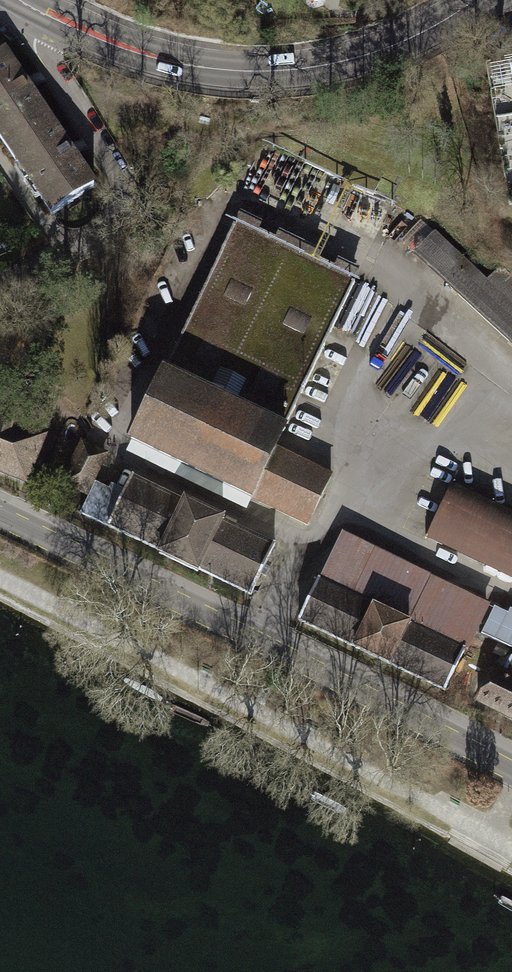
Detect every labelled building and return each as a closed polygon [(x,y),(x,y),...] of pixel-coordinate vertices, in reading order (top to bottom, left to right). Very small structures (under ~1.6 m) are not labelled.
[(4,50),(0,53),(0,136),(54,216),(97,188),(4,50)] [(132,444),(316,531),(344,473),(281,444),(291,423),(358,281),(239,217),(132,444)] [(413,252),(511,337),(511,277),(443,217),(413,252)] [(404,343),(378,384),(394,394),(420,354),(404,343)] [(36,487),(56,436),(0,415),(0,472),(36,487)] [(132,476),(107,529),(256,599),(281,545),(132,476)] [(423,536),(511,577),(511,504),(450,476),(423,536)] [(341,531),(296,623),(448,697),(493,605),(341,531)] [(497,606),(484,636),(511,648),(511,613),(497,606)] [(471,701),(511,722),(511,658),(496,650),(471,701)]
